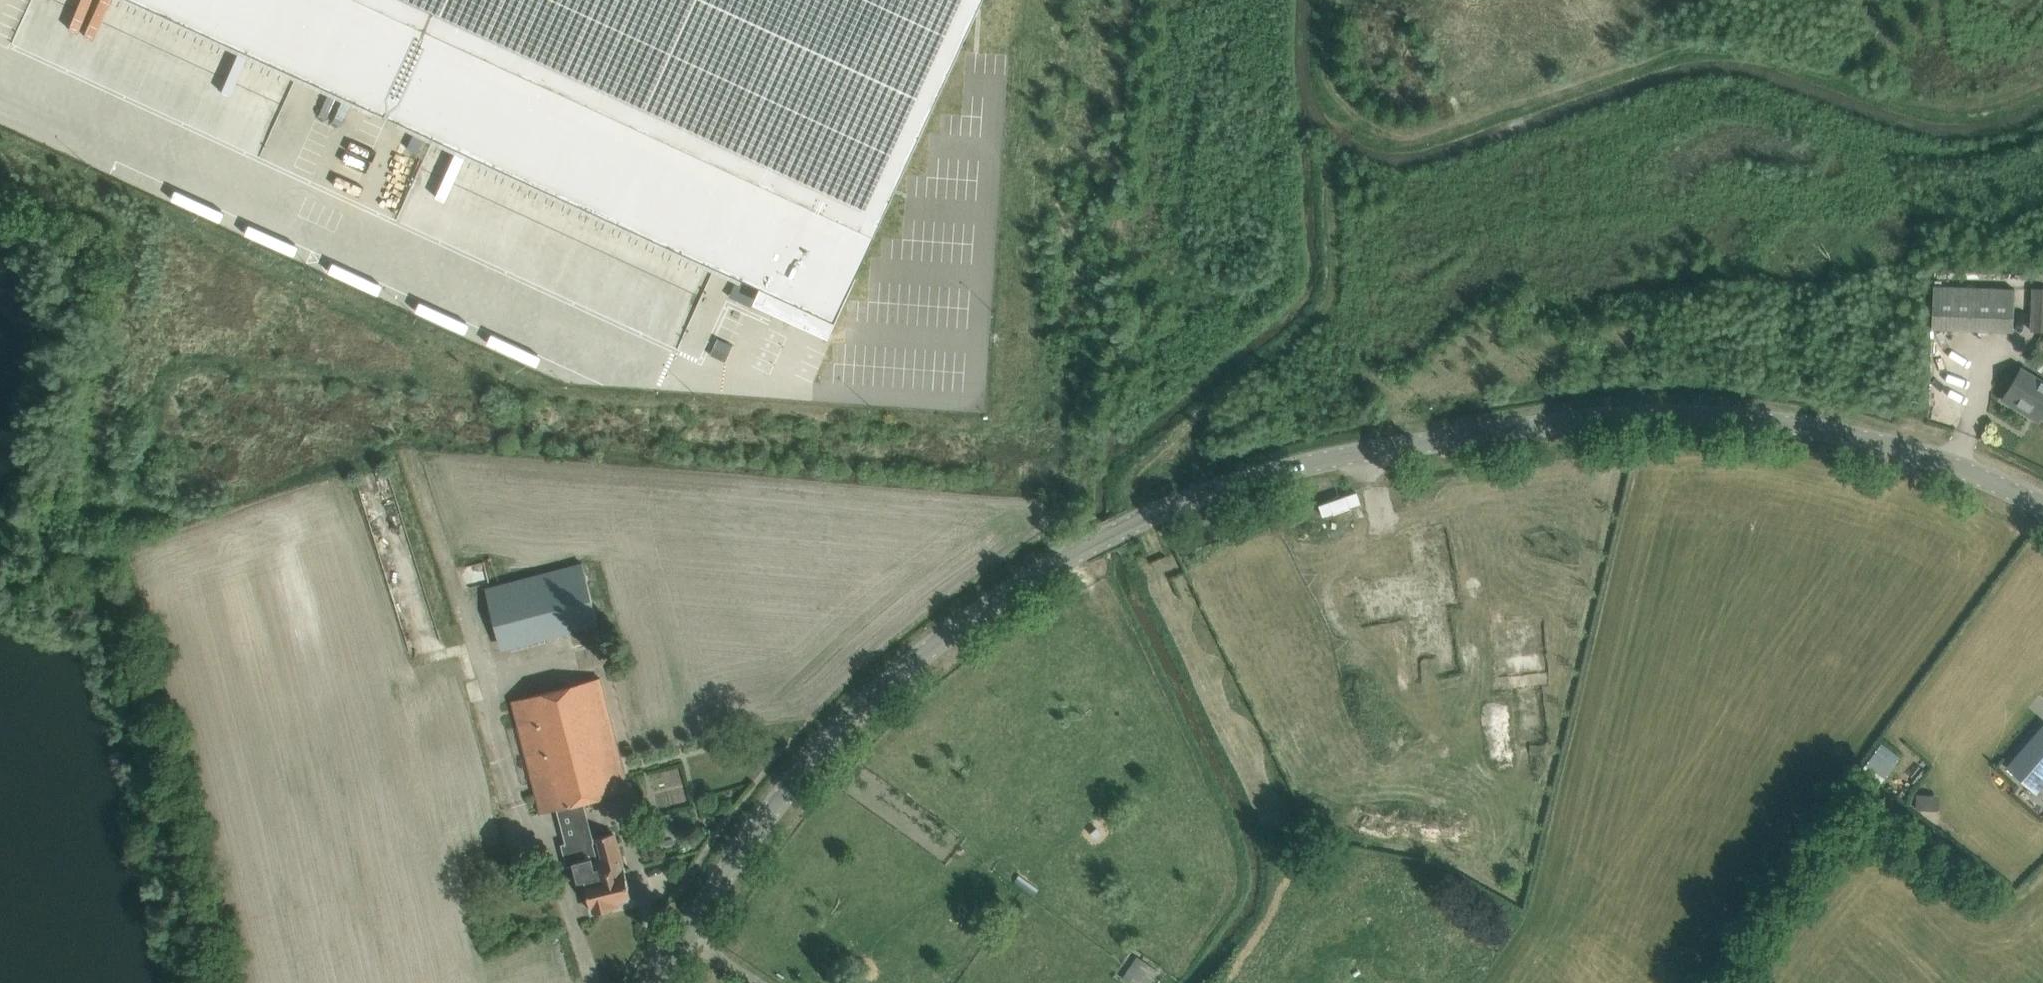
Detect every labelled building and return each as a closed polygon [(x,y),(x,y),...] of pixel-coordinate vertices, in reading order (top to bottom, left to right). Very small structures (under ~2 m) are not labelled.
[(770,290),(764,301),(832,332),(984,0),(137,0),(770,290)] [(2014,331),(2015,289),(1934,286),(1932,328),(2014,331)] [(2033,288),(2031,329),(2042,330),(2042,288),(2033,288)] [(2022,368),(2004,399),(2032,415),(2034,411),(2042,416),(2042,381),(2022,368)] [(1293,527),(1289,514),(1277,517),(1276,512),(1260,516),(1265,535),(1293,527)] [(582,564),(486,589),(502,647),(597,622),(582,564)] [(512,702),(541,813),(557,809),(566,844),(563,845),(568,865),(573,863),(578,882),(585,880),(593,911),(613,906),(596,838),(592,839),(583,802),(630,790),(600,678),(512,702)] [(2007,764),(2038,791),(2042,785),(2042,721),(2007,764)] [(614,833),(596,838),(613,906),(633,901),(624,869),(623,869),(614,833)] [(1158,970),(1137,956),(1122,977),(1131,982),(1149,982),(1158,970)]
